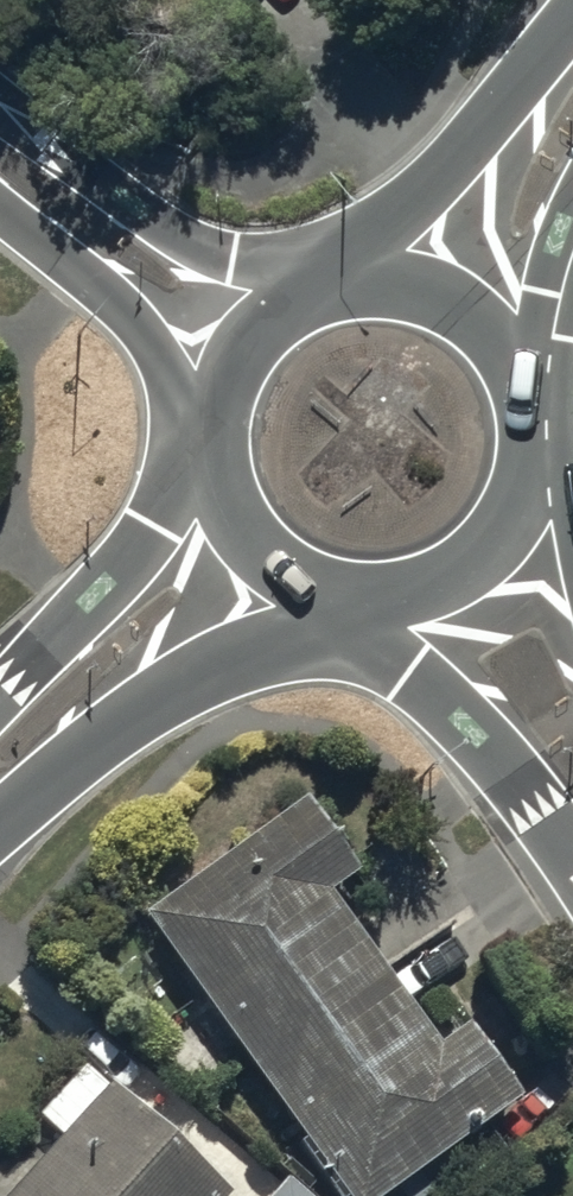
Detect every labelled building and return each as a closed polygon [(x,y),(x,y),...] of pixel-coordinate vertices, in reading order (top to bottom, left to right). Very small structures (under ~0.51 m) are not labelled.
[(137,929),(329,1195),(404,1195),(521,1112),(470,1040),(438,1063),(326,908),(357,886),(303,809),(137,929)] [(15,1195),(218,1195),(107,1095),(15,1195)] [(277,1195),(299,1195),(288,1185),(277,1195)]
